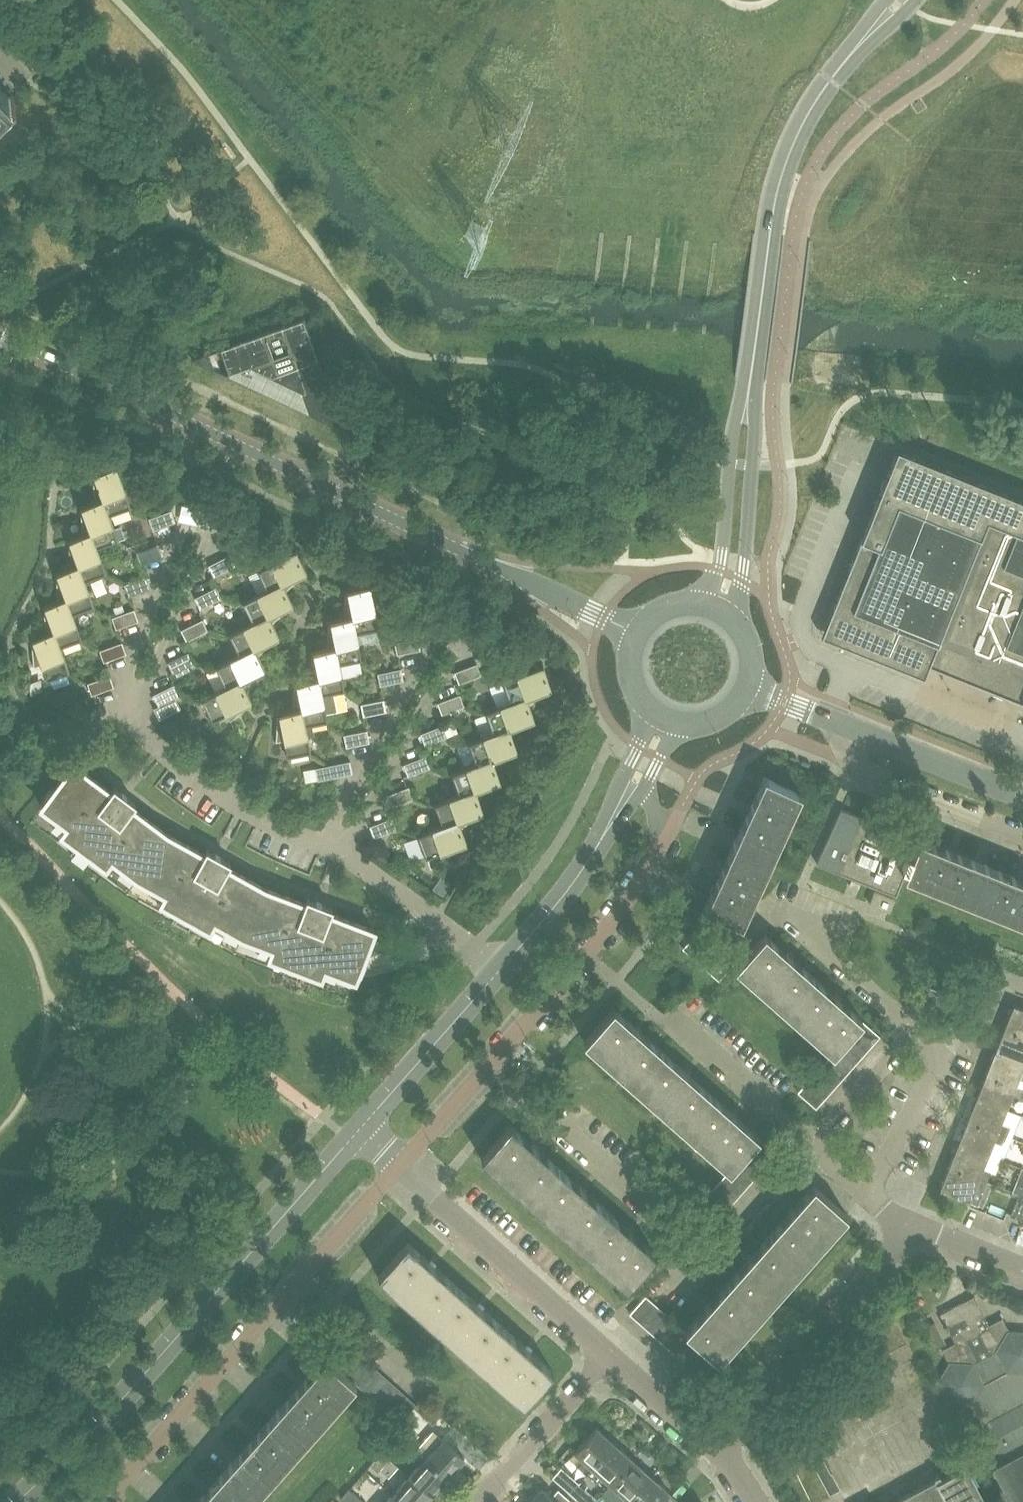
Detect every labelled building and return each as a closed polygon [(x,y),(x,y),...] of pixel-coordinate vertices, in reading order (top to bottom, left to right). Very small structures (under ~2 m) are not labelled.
[(7,8),(0,15),(0,30),(15,15),(7,8)] [(12,96),(0,84),(0,109),(12,96)] [(191,358),(226,374),(249,366),(301,390),(310,413),(345,429),(304,317),(191,358)] [(897,447),(822,635),(924,677),(929,666),(1022,704),(1022,498),(897,447)] [(93,474),(95,500),(95,501),(103,498),(109,514),(109,513),(130,506),(131,510),(132,510),(120,478),(120,469),(117,469),(116,464),(89,474),(90,475),(93,474)] [(83,533),(83,534),(91,531),(96,546),(97,546),(117,539),(119,543),(120,543),(109,513),(109,514),(103,498),(95,501),(95,500),(77,507),(77,508),(80,507),(83,533)] [(153,529),(154,529),(175,521),(171,510),(149,518),(153,529)] [(108,575),(97,546),(96,546),(91,531),(83,534),(83,533),(65,540),(65,541),(68,540),(70,566),(71,567),(78,564),(84,579),(85,579),(105,572),(106,576),(108,575)] [(141,562),(142,562),(163,554),(159,542),(136,551),(141,562)] [(257,570),(267,589),(282,582),(286,589),(306,572),(308,575),(309,574),(296,549),(292,551),(290,549),(284,555),(253,571),(253,572),(257,570)] [(208,565),(214,576),(235,565),(230,554),(208,565)] [(56,573),(58,599),(58,600),(66,597),(72,612),(93,605),(94,609),(95,608),(85,579),(84,579),(78,564),(71,567),(70,566),(52,573),(53,574),(56,573)] [(128,595),(130,595),(151,587),(147,575),(124,583),(128,595)] [(243,602),(253,621),(253,622),(268,614),(272,622),(273,621),(292,604),(294,607),(295,606),(286,589),(282,582),(267,589),(239,603),(240,604),(243,602)] [(345,590),(344,616),(344,617),(352,616),(356,632),(377,627),(378,632),(379,631),(373,598),(373,589),(371,589),(370,584),(342,589),(342,591),(345,590)] [(195,597),(200,608),(222,597),(216,586),(195,597)] [(44,606),(46,632),(46,633),(54,630),(60,646),(60,645),(71,675),(60,645),(80,638),(82,642),(83,641),(72,612),(66,597),(58,600),(58,599),(40,606),(41,607),(44,606)] [(139,620),(134,608),(112,617),(116,628),(139,620)] [(273,621),(272,622),(268,614),(253,622),(253,621),(225,635),(225,636),(229,634),(239,653),(239,654),(255,647),(258,654),(259,654),(279,636),(280,639),(281,639),(273,621)] [(328,621),(327,647),(327,648),(335,646),(339,663),(360,658),(361,663),(362,662),(356,632),(352,616),(344,617),(344,616),(325,620),(325,622),(328,621)] [(181,629),(186,640),(208,630),(202,618),(181,629)] [(31,639),(34,666),(41,663),(47,679),(68,671),(70,675),(71,675),(60,645),(60,646),(54,630),(46,633),(46,632),(28,639),(28,640),(31,639)] [(421,649),(418,637),(395,642),(397,654),(421,649)] [(104,661),(105,661),(126,653),(122,641),(100,650),(104,661)] [(343,689),(344,693),(346,693),(339,663),(335,646),(327,648),(327,647),(308,651),(309,653),(312,652),(310,678),(310,679),(318,677),(322,693),(343,689)] [(267,671),(259,654),(258,654),(255,647),(239,654),(239,653),(211,668),(212,669),(216,667),(226,686),(226,687),(241,679),(245,686),(265,669),(266,672),(267,671)] [(167,662),(173,673),(194,662),(188,651),(167,662)] [(454,671),(459,683),(481,674),(477,663),(454,671)] [(502,681),(510,701),(510,702),(526,696),(529,704),(529,703),(551,688),(552,691),(553,691),(543,664),(538,666),(537,664),(530,669),(498,681),(498,683),(502,681)] [(380,685),(381,684),(404,680),(401,668),(377,673),(380,685)] [(87,683),(92,694),(114,686),(110,674),(87,683)] [(293,709),(293,710),(301,708),(305,724),(306,724),(326,720),(327,724),(329,724),(322,693),(318,677),(310,679),(310,678),(291,682),(292,683),(295,683),(293,709)] [(254,703),(245,686),(241,679),(226,687),(226,686),(197,700),(198,701),(202,699),(212,719),(227,712),(230,719),(251,701),(253,704),(254,703)] [(153,694),(159,705),(180,694),(175,683),(153,694)] [(437,702),(442,714),(464,705),(460,693),(437,702)] [(486,712),(493,732),(509,727),(512,735),(513,734),(534,719),(535,722),(536,722),(529,703),(529,704),(526,696),(510,702),(510,701),(481,712),(481,714),(486,712)] [(363,715),(364,715),(387,711),(384,698),(361,703),(363,715)] [(293,709),(274,713),(275,714),(278,713),(276,741),(284,739),(287,755),(310,751),(311,755),(312,755),(306,724),(305,724),(301,708),(293,710),(293,709)] [(420,733),(425,745),(447,736),(443,724),(420,733)] [(469,743),(476,763),(492,758),(495,765),(517,750),(518,753),(519,752),(513,734),(512,735),(509,727),(493,732),(464,743),(465,744),(469,743)] [(346,746),(347,746),(370,742),(367,729),(344,734),(346,746)] [(403,764),(408,775),(430,767),(426,755),(403,764)] [(452,774),(459,794),(475,788),(478,796),(479,796),(500,781),(501,783),(502,783),(495,765),(492,758),(476,763),(447,774),(447,775),(452,774)] [(318,780),(329,777),(353,772),(350,760),(315,767),(318,780)] [(44,802),(42,805),(30,820),(127,894),(228,950),(348,995),(355,978),(356,975),(359,976),(366,958),(363,957),(374,929),(330,912),(305,903),(265,887),(228,867),(204,854),(167,833),(133,807),(74,763),(55,787),(53,785),(42,800),(44,802)] [(764,775),(734,841),(771,857),(801,792),(764,775)] [(413,798),(409,786),(387,794),(391,806),(413,798)] [(435,804),(442,824),(443,825),(458,819),(461,827),(462,827),(483,811),(484,814),(485,814),(479,796),(478,796),(475,788),(459,794),(430,805),(430,806),(435,804)] [(904,875),(918,839),(841,808),(816,863),(896,894),(904,875)] [(370,825),(374,837),(396,828),(392,817),(370,825)] [(418,835),(426,857),(430,868),(466,842),(467,845),(468,845),(462,827),(461,827),(458,819),(443,825),(442,824),(413,835),(413,837),(418,835)] [(918,837),(918,839),(904,875),(970,901),(985,864),(918,837)] [(704,906),(708,908),(741,923),(771,857),(734,841),(704,906)] [(985,864),(970,901),(1022,922),(1022,879),(985,864)] [(869,903),(889,910),(894,898),(874,890),(869,903)] [(765,932),(735,966),(784,1009),(813,976),(765,932)] [(700,963),(709,971),(724,955),(715,947),(700,963)] [(733,963),(724,955),(709,971),(718,979),(733,963)] [(862,1019),(835,995),(813,976),(784,1009),(833,1052),(837,1047),(845,1038),(853,1029),(862,1019)] [(916,994),(917,994),(937,1002),(942,990),(921,982),(916,994)] [(1010,1012),(1004,1027),(1022,1034),(1022,1008),(1013,1004),(1010,1012)] [(584,1040),(632,1083),(662,1050),(613,1007),(584,1040)] [(880,1035),(862,1019),(853,1029),(871,1045),(880,1035)] [(995,1049),(1022,1061),(1022,1034),(1004,1027),(995,1049)] [(863,1054),(871,1045),(853,1029),(845,1038),(863,1054)] [(855,1062),(863,1054),(845,1038),(837,1047),(855,1062)] [(837,1047),(833,1052),(829,1056),(847,1071),(855,1062),(837,1047)] [(986,1072),(1022,1087),(1022,1061),(995,1049),(986,1072)] [(710,1093),(662,1050),(632,1083),(681,1126),(710,1093)] [(829,1056),(821,1065),(839,1080),(847,1071),(829,1056)] [(821,1065),(813,1074),(831,1089),(839,1080),(821,1065)] [(977,1095),(1006,1107),(1011,1095),(1022,1100),(1022,1087),(986,1072),(977,1095)] [(813,1074),(805,1083),(823,1098),(831,1089),(813,1074)] [(797,1092),(815,1107),(823,1098),(805,1083),(797,1092)] [(759,1136),(710,1093),(681,1126),(729,1169),(735,1163),(742,1154),(750,1145),(758,1136),(759,1136)] [(977,1095),(967,1119),(1006,1134),(1010,1125),(1000,1122),(1006,1107),(977,1095)] [(967,1119),(958,1142),(987,1153),(993,1140),(1003,1144),(1006,1134),(967,1119)] [(559,1167),(533,1144),(510,1124),(481,1157),(529,1200),(559,1167)] [(777,1152),(758,1136),(750,1145),(769,1161),(777,1152)] [(991,1171),(982,1167),(987,1153),(958,1142),(949,1165),(978,1177),(987,1180),(991,1171)] [(761,1170),(769,1161),(750,1145),(742,1154),(761,1170)] [(753,1179),(761,1170),(742,1154),(735,1163),(753,1179)] [(735,1163),(729,1169),(727,1172),(745,1188),(753,1179),(735,1163)] [(969,1200),(978,1177),(949,1165),(939,1188),(969,1200)] [(607,1209),(580,1186),(559,1167),(529,1200),(578,1243),(607,1209)] [(1021,1167),(1012,1190),(1018,1193),(1022,1194),(1022,1168),(1021,1167)] [(727,1172),(719,1181),(737,1197),(745,1188),(727,1172)] [(719,1181),(711,1190),(729,1206),(737,1197),(719,1181)] [(814,1184),(771,1232),(804,1262),(847,1213),(814,1184)] [(711,1190),(703,1199),(721,1215),(729,1206),(711,1190)] [(1022,1215),(1022,1194),(1018,1193),(1010,1214),(1021,1219),(1022,1215)] [(694,1209),(713,1224),(721,1215),(703,1199),(694,1209)] [(656,1252),(628,1227),(607,1209),(578,1243),(627,1286),(656,1252)] [(771,1232),(728,1281),(761,1310),(804,1262),(771,1232)] [(456,1283),(430,1260),(407,1240),(377,1274),(426,1317),(456,1283)] [(709,1350),(717,1358),(718,1359),(761,1310),(728,1281),(685,1329),(691,1335),(700,1343),(709,1350)] [(505,1326),(477,1302),(456,1283),(426,1317),(474,1360),(505,1326)] [(629,1312),(630,1313),(639,1321),(655,1302),(646,1294),(629,1312)] [(938,1381),(949,1401),(971,1403),(983,1426),(979,1433),(995,1461),(990,1464),(1011,1501),(1022,1501),(1022,1331),(1008,1330),(1002,1318),(989,1325),(988,1325),(987,1323),(973,1296),(941,1313),(946,1323),(943,1324),(946,1330),(948,1328),(956,1342),(943,1349),(949,1362),(938,1381)] [(639,1321),(648,1329),(664,1311),(655,1302),(639,1321)] [(673,1319),(664,1311),(648,1329),(657,1337),(673,1319)] [(682,1327),(673,1319),(657,1337),(666,1345),(682,1327)] [(935,1322),(924,1328),(936,1349),(946,1343),(935,1322)] [(553,1369),(525,1345),(505,1326),(474,1360),(523,1403),(553,1369)] [(685,1329),(682,1327),(666,1345),(675,1353),(691,1335),(685,1329)] [(675,1353),(684,1361),(700,1343),(691,1335),(675,1353)] [(684,1361),(693,1368),(709,1350),(700,1343),(684,1361)] [(353,1347),(337,1365),(346,1373),(362,1355),(353,1347)] [(701,1376),(717,1358),(709,1350),(693,1368),(701,1376)] [(325,1355),(286,1399),(278,1409),(308,1436),(356,1382),(355,1381),(346,1373),(337,1365),(325,1355)] [(371,1363),(362,1355),(346,1373),(355,1381),(371,1363)] [(356,1382),(363,1389),(380,1371),(371,1363),(355,1381),(356,1382)] [(363,1389),(372,1397),(389,1379),(380,1371),(363,1389)] [(372,1397),(381,1404),(398,1386),(389,1379),(372,1397)] [(381,1404),(390,1412),(406,1394),(398,1386),(381,1404)] [(400,1421),(413,1406),(416,1403),(406,1394),(390,1412),(400,1421)] [(441,1413),(422,1396),(416,1403),(413,1406),(433,1423),(441,1413)] [(278,1409),(269,1419),(231,1462),(261,1489),(308,1436),(278,1409)] [(577,1465),(587,1473),(614,1443),(596,1426),(574,1450),(583,1458),(577,1465)] [(801,1426),(796,1432),(830,1494),(831,1493),(840,1488),(832,1473),(831,1473),(819,1450),(818,1450),(809,1434),(801,1426)] [(393,1438),(381,1451),(389,1458),(401,1445),(393,1438)] [(442,1438),(426,1457),(447,1476),(464,1457),(442,1438)] [(602,1474),(611,1483),(633,1459),(614,1443),(587,1473),(596,1481),(602,1474)] [(410,1457),(419,1464),(409,1476),(431,1495),(447,1476),(426,1457),(425,1457),(417,1449),(410,1457)] [(370,1463),(371,1464),(378,1471),(389,1458),(381,1451),(370,1463)] [(611,1483),(629,1499),(651,1475),(633,1459),(611,1483)] [(195,1501),(250,1501),(261,1489),(231,1462),(195,1501)] [(562,1466),(553,1476),(571,1492),(579,1482),(562,1466)] [(969,1500),(981,1494),(966,1466),(941,1479),(939,1474),(935,1476),(936,1478),(899,1497),(897,1492),(890,1496),(892,1501),(891,1501),(966,1501),(969,1500)] [(633,1501),(659,1501),(669,1491),(651,1475),(629,1499),(633,1501)] [(392,1495),(400,1501),(424,1501),(431,1495),(409,1476),(392,1495)] [(581,1479),(579,1482),(571,1492),(576,1497),(587,1485),(581,1479)] [(350,1488),(349,1488),(341,1498),(346,1501),(365,1501),(350,1488)] [(542,1488),(530,1501),(557,1501),(542,1488)]
